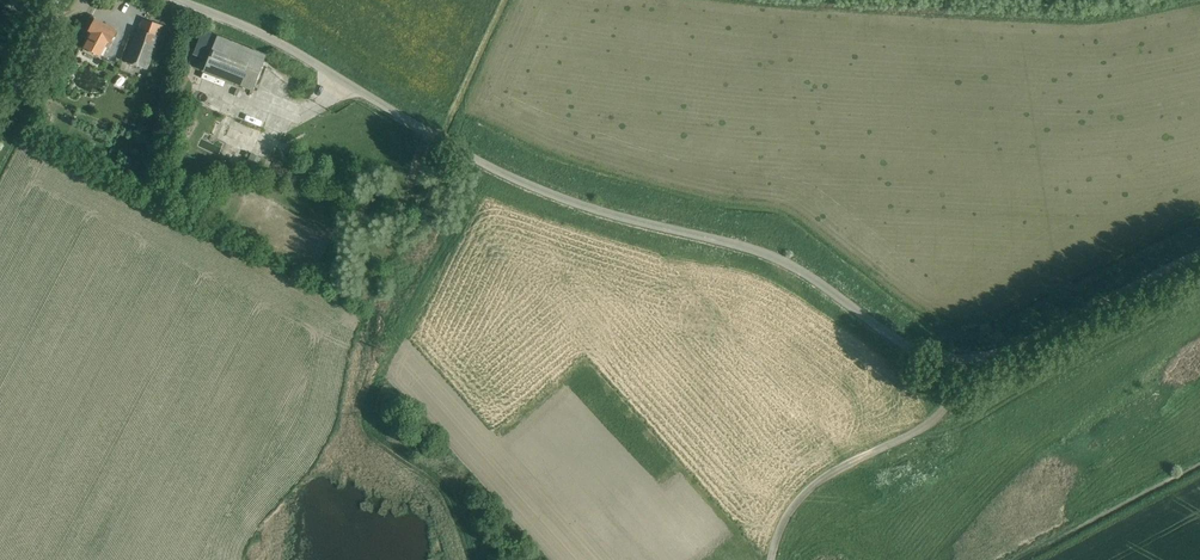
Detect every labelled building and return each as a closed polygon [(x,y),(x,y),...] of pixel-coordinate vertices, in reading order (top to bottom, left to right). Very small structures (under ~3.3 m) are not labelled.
[(147,71),(163,26),(142,18),(125,63),(147,71)] [(111,41),(117,30),(96,19),(90,30),(92,30),(91,31),(92,31),(93,31),(85,46),(101,55),(109,40),(111,41)] [(208,61),(203,71),(252,90),(253,87),(259,71),(264,73),(266,67),(261,65),(265,56),(202,31),(193,55),(208,61)] [(194,74),(197,62),(191,60),(187,73),(194,74)] [(215,98),(212,105),(235,113),(237,106),(215,98)] [(219,138),(223,127),(215,124),(211,135),(219,138)] [(270,162),(251,154),(245,167),(265,176),(270,162)] [(289,176),(288,177),(295,183),(298,179),(301,181),(306,175),(308,176),(309,175),(311,172),(315,176),(318,171),(310,164),(303,172),(300,175),(294,170),(289,176)]
